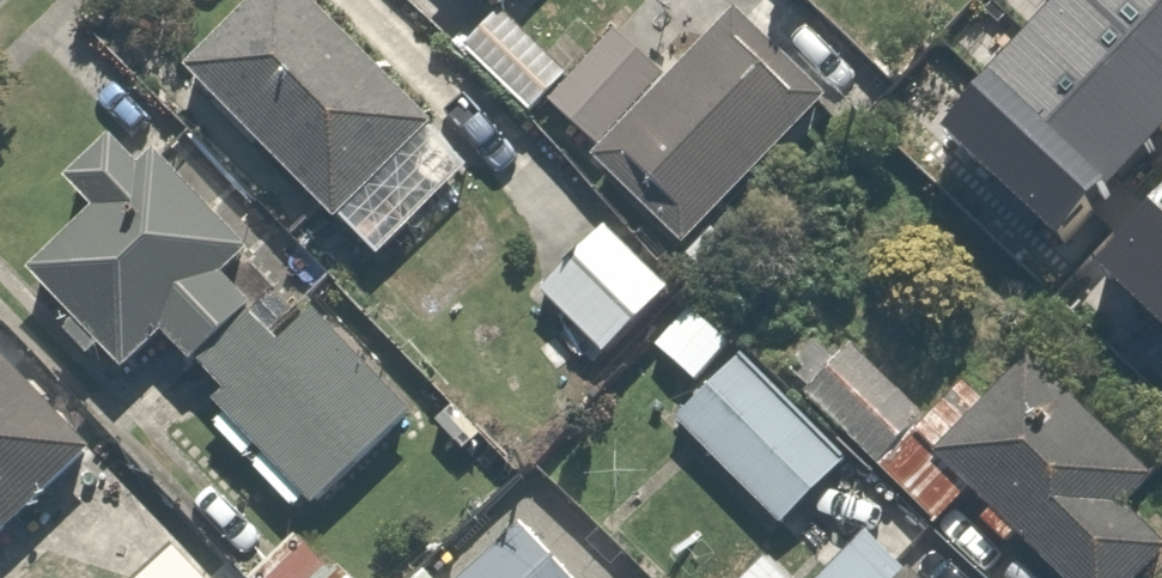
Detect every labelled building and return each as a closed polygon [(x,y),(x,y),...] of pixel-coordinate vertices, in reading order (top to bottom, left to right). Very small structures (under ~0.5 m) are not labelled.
[(325,0),(261,0),(181,79),(324,224),(436,113),(325,0)] [(665,78),(621,34),(556,98),(599,142),(585,157),(674,248),(817,108),(728,16),(665,78)] [(1075,94),(1161,181),(1161,81),(1119,38),(1075,94)] [(286,511),(406,393),(305,291),(290,306),(243,258),(258,243),(135,118),(63,189),(89,216),(15,288),(104,379),(154,329),(219,396),(195,419),(286,511)] [(673,297),(599,223),(534,289),(609,362),(673,297)] [(742,350),(671,417),(777,529),(848,462),(742,350)] [(0,357),(0,535),(89,447),(0,357)] [(1161,546),(1161,544),(1124,509),(1156,475),(1030,357),(936,458),(1022,538),(1065,577),(1133,577),(1161,546)] [(515,528),(467,577),(567,577),(515,528)] [(862,532),(816,577),(908,577),(862,532)] [(300,536),(259,577),(342,577),(300,536)] [(218,568),(209,577),(228,577),(218,568)]
